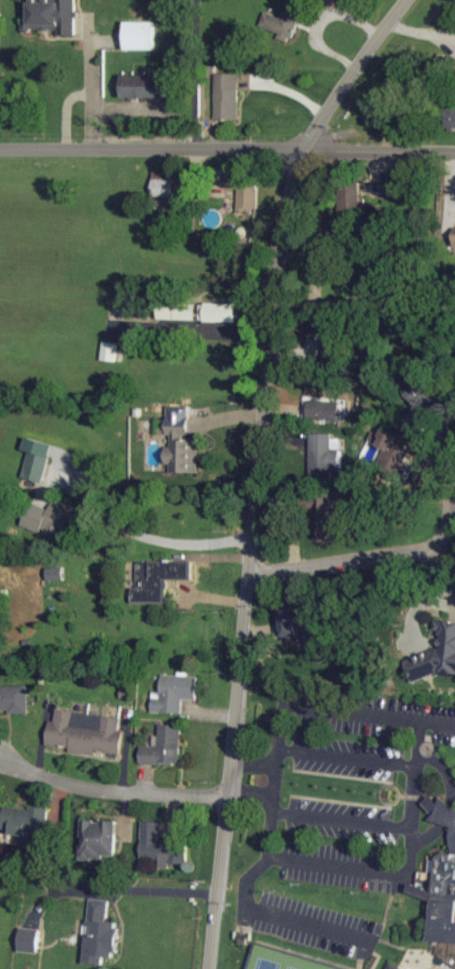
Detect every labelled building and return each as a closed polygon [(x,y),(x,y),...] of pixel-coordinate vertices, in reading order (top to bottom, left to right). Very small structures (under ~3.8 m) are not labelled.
[(77,0),(30,0),(30,29),(60,30),(60,34),(76,35),(77,0)] [(266,12),(261,26),(280,32),(279,38),(292,42),(305,2),(299,0),(287,0),(282,17),(266,12)] [(156,49),(156,21),(125,21),(126,49),(156,49)] [(216,117),(240,117),(239,73),(216,73),(216,117)] [(122,75),(123,98),(167,97),(166,75),(122,75)] [(454,128),(454,104),(447,104),(447,128),(454,128)] [(174,171),(154,170),(153,197),(174,197),(174,171)] [(258,175),(227,174),(227,189),(239,189),(238,212),(257,213),(258,175)] [(201,303),(201,322),(238,323),(239,304),(201,303)] [(187,319),(196,320),(196,304),(188,304),(187,319)] [(293,352),(297,362),(325,352),(321,340),(315,342),(297,349),(297,350),(293,352)] [(102,359),(117,361),(120,343),(105,341),(102,359)] [(441,406),(420,383),(406,396),(416,406),(401,419),(414,432),(441,406)] [(340,420),(340,401),(305,400),(304,419),(340,420)] [(417,442),(391,430),(376,463),(408,477),(414,465),(408,462),(417,442)] [(311,433),(310,472),(340,472),(341,449),(332,448),(333,433),(311,433)] [(44,483),(54,444),(27,437),(24,450),(30,452),(23,477),(44,483)] [(313,535),(340,534),(339,506),(333,506),(333,494),(312,495),(313,535)] [(75,507),(54,499),(50,508),(32,501),(23,525),(58,538),(61,530),(76,536),(83,516),(73,513),(75,507)] [(168,601),(168,580),(193,579),(193,562),(136,563),(136,602),(168,601)] [(64,567),(48,568),(48,581),(65,580),(64,567)] [(282,636),(312,633),(309,605),(279,607),(281,629),(282,636)] [(413,682),(439,673),(454,674),(454,622),(437,621),(437,625),(441,636),(440,649),(406,662),(413,682)] [(199,676),(163,675),(162,692),(154,691),(153,712),(184,713),(184,699),(198,699),(199,676)] [(0,687),(0,713),(30,712),(29,686),(0,687)] [(47,745),(71,747),(71,751),(121,756),(124,731),(120,731),(122,717),(57,711),(55,722),(50,721),(47,745)] [(182,764),(183,724),(160,724),(160,746),(142,746),(141,764),(182,764)] [(454,944),(454,811),(453,811),(447,797),(436,802),(434,797),(424,801),(431,817),(431,823),(453,825),(451,855),(445,854),(433,859),(430,859),(429,881),(434,882),(430,942),(454,944)] [(0,804),(0,831),(46,837),(50,811),(0,804)] [(117,859),(117,821),(83,821),(83,858),(117,859)] [(160,840),(160,822),(142,822),(142,859),(161,859),(161,866),(187,866),(187,840),(160,840)] [(110,900),(90,899),(84,964),(103,966),(104,958),(116,959),(119,923),(108,922),(110,900)] [(39,953),(40,929),(20,928),(19,952),(39,953)]
